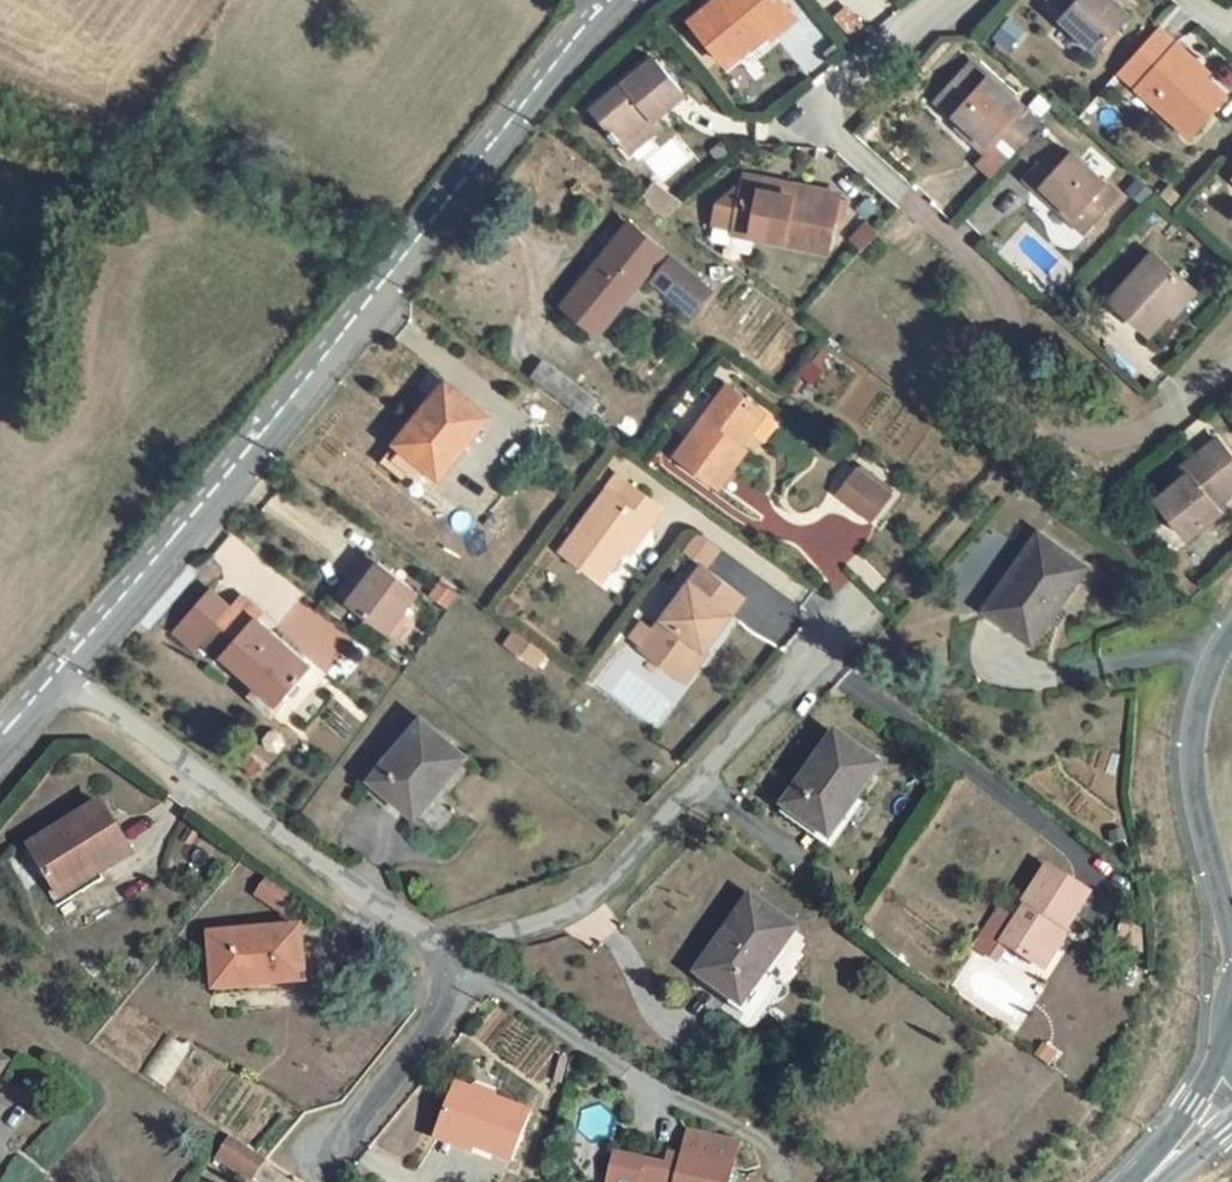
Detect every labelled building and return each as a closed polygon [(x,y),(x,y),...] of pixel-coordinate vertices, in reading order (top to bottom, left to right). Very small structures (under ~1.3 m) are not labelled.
[(688,21),(726,67),(766,34),(793,11),(784,0),(715,0),(688,21)] [(1065,13),(1060,18),(1097,52),(1131,16),(1112,0),(1051,0),(1065,13)] [(793,11),(766,34),(770,38),(797,16),(793,11)] [(1120,72),(1190,138),(1227,97),(1205,78),(1210,74),(1158,28),(1120,72)] [(654,57),(590,110),(623,147),(657,118),(687,94),(654,57)] [(1040,125),(970,62),(935,101),(960,123),(991,150),(998,140),(1014,153),(1040,125)] [(657,118),(623,147),(629,154),(662,128),(657,118)] [(960,123),(956,127),(987,154),(975,168),(990,180),(1014,153),(998,140),(991,150),(960,123)] [(1066,156),(1052,145),(1022,177),(1086,236),(1121,196),(1070,152),(1066,156)] [(651,181),(641,197),(666,213),(676,197),(651,181)] [(733,229),(732,233),(829,253),(834,223),(845,225),(850,201),(840,199),(840,194),(808,188),(807,194),(743,182),(742,190),(734,188),(717,203),(713,224),(733,229)] [(634,221),(562,311),(593,335),(652,264),(662,272),(662,278),(699,308),(716,287),(676,255),(671,261),(661,252),(666,246),(634,221)] [(1153,252),(1110,300),(1150,336),(1193,287),(1153,252)] [(597,402),(542,361),(530,377),(586,417),(597,402)] [(449,383),(379,462),(423,498),(482,426),(476,421),(485,412),(449,383)] [(728,383),(673,457),(717,489),(749,448),(743,444),(738,441),(762,408),(728,383)] [(571,416),(537,390),(523,405),(559,432),(571,416)] [(762,408),(738,441),(743,444),(766,411),(762,408)] [(490,416),(485,412),(476,421),(482,426),(490,416)] [(1156,501),(1185,540),(1222,511),(1217,504),(1231,493),(1231,455),(1218,438),(1186,464),(1191,472),(1173,486),(1156,501)] [(1173,486),(1191,472),(1186,464),(1168,479),(1173,486)] [(857,469),(839,493),(872,519),(891,495),(857,469)] [(663,508),(629,483),(618,498),(607,490),(561,552),(601,581),(624,550),(646,521),(651,524),(663,508)] [(651,524),(646,521),(624,550),(629,554),(651,524)] [(1089,566),(1038,531),(983,611),(1032,646),(1089,566)] [(418,593),(370,557),(357,573),(367,580),(349,604),(389,633),(390,631),(402,615),(418,593)] [(742,595),(700,564),(638,647),(680,679),(742,595)] [(367,580),(357,573),(339,597),(349,604),(367,580)] [(246,702),(267,721),(279,707),(277,705),(303,677),(311,667),(305,661),(256,617),(260,612),(244,596),(203,641),(258,689),(246,702)] [(324,670),(350,639),(300,597),(274,627),(324,670)] [(413,623),(402,615),(390,631),(401,639),(413,623)] [(422,719),(370,779),(415,818),(467,757),(422,719)] [(883,766),(835,732),(781,806),(829,840),(883,766)] [(102,797),(25,845),(60,903),(138,856),(102,797)] [(1067,931),(1092,893),(1047,865),(1023,903),(1025,904),(1000,943),(1038,967),(1064,929),(1067,931)] [(798,929),(751,895),(695,973),(729,998),(742,1006),(767,972),(798,929)] [(209,935),(212,981),(251,978),(252,987),(306,982),(301,927),(209,935)] [(10,1063),(0,1056),(0,1078),(10,1063)] [(530,1112),(454,1083),(438,1126),(462,1134),(457,1147),(472,1152),(474,1148),(510,1161),(530,1112)] [(462,1134),(438,1126),(434,1137),(457,1147),(462,1134)] [(614,1153),(607,1181),(730,1181),(734,1166),(739,1143),(687,1131),(681,1154),(679,1168),(614,1153)] [(264,1159),(230,1135),(217,1155),(251,1178),(264,1159)]
